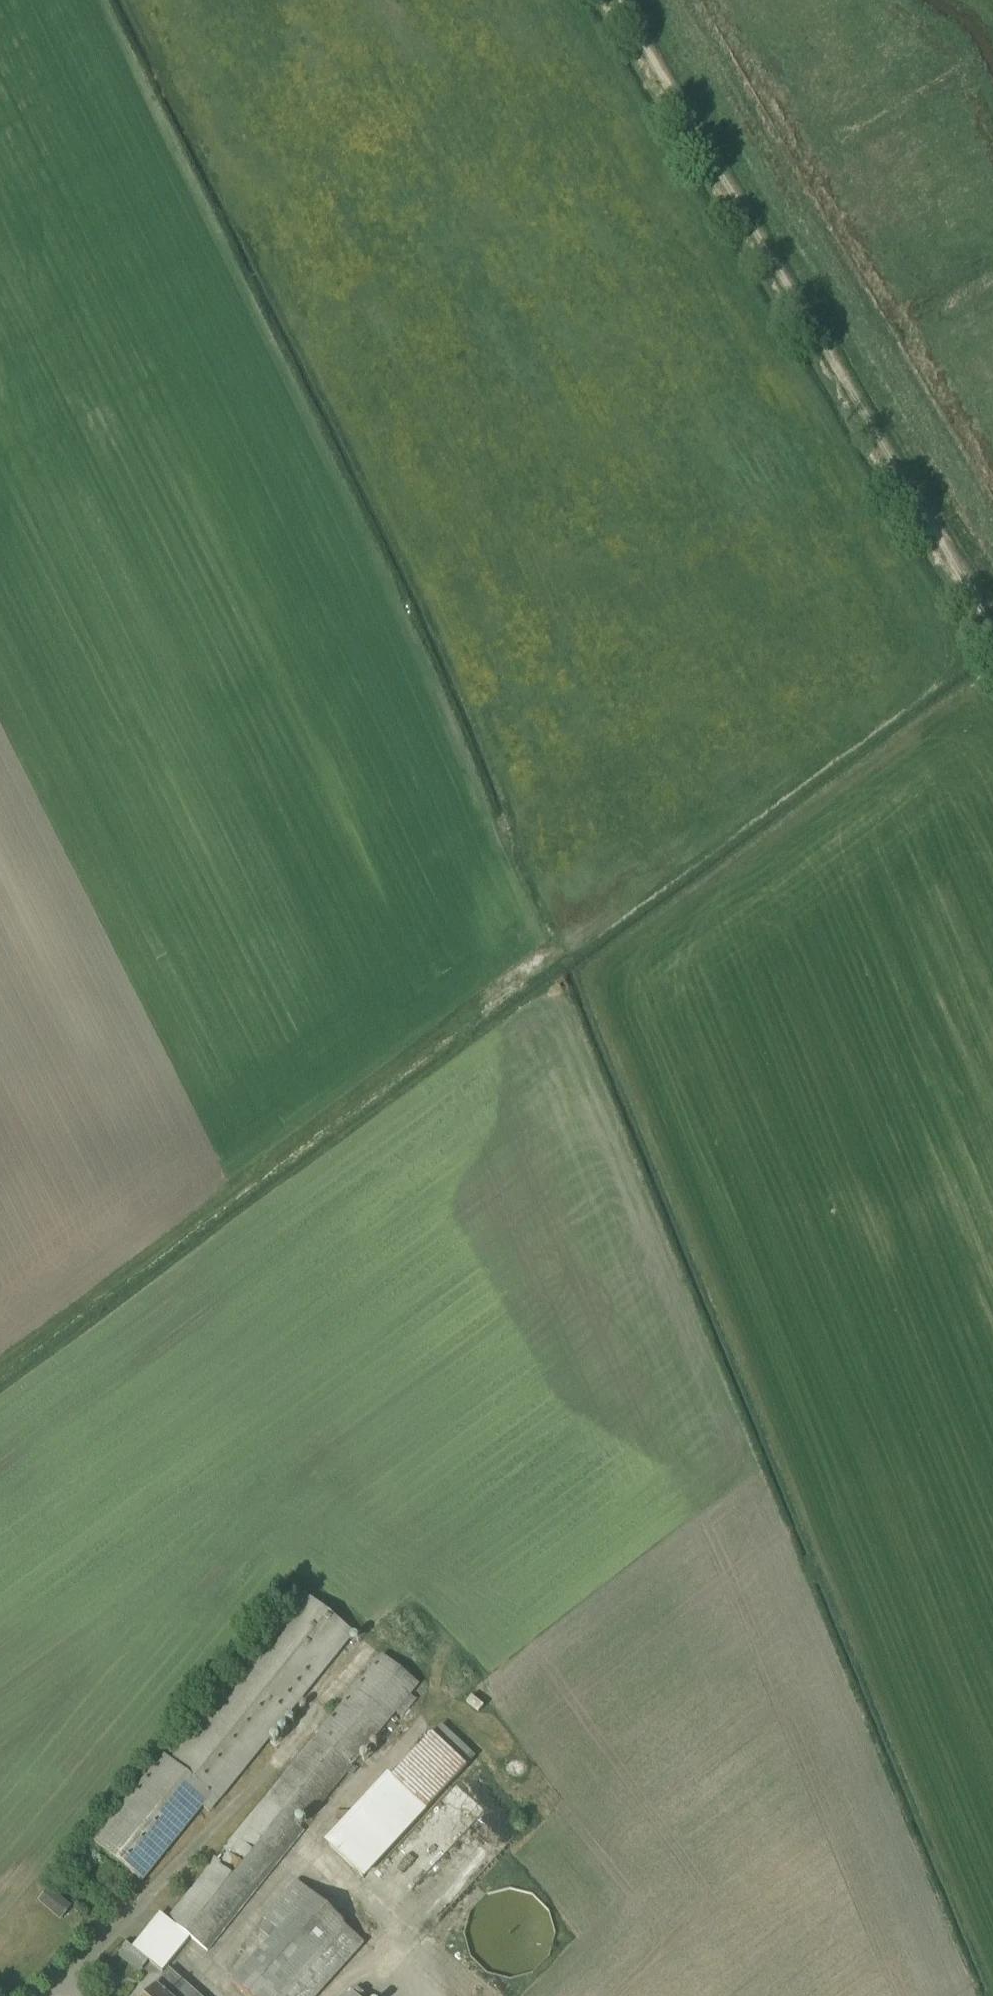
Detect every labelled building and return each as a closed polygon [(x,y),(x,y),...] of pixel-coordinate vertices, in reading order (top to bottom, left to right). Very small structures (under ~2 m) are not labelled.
[(303,1601),(173,1764),(160,1754),(97,1833),(143,1870),(194,1805),(210,1817),(351,1639),(303,1601)] [(177,1939),(202,1958),(413,1685),(380,1660),(174,1926),(157,1913),(125,1955),(149,1974),(177,1939)] [(327,1845),(367,1883),(474,1769),(439,1736),(397,1781),(392,1775),(327,1845)] [(370,1942),(300,1882),(263,1926),(277,1938),(240,1981),(258,1995),(324,1995),(370,1942)] [(74,1908),(60,1896),(57,1899),(50,1893),(44,1899),(66,1918),(74,1908)] [(545,1946),(546,1938),(545,1929),(542,1920),(538,1912),(532,1906),(525,1901),(517,1896),(506,1894),(498,1893),(489,1895),(481,1898),(473,1903),(467,1909),(462,1916),(459,1923),(457,1931),(456,1940),(457,1948),(460,1957),(465,1965),(472,1972),(479,1977),(486,1980),(496,1983),(504,1983),(510,1982),(519,1979),(527,1975),(534,1969),(539,1961),(543,1953),(545,1946)] [(149,1995),(193,1995),(169,1974),(149,1995)]
